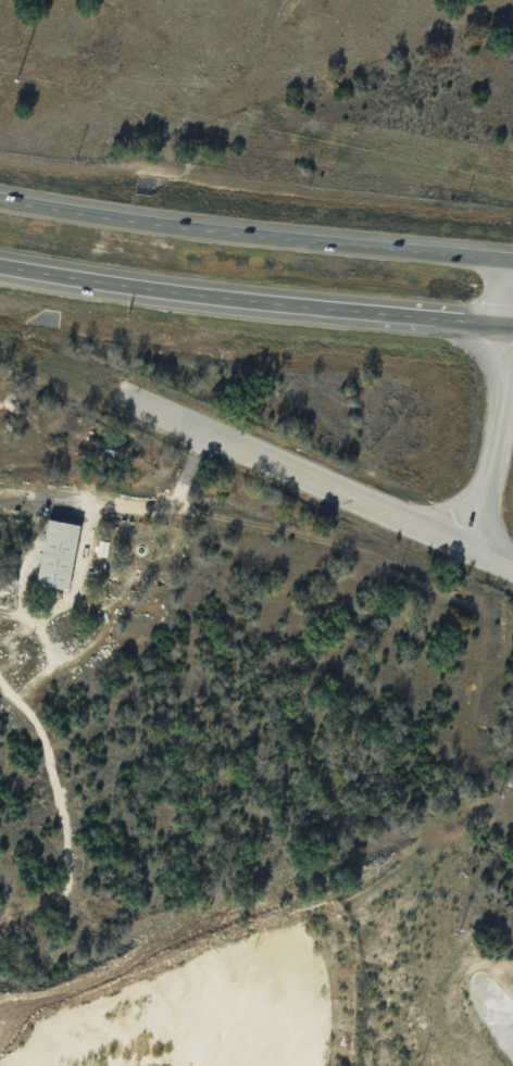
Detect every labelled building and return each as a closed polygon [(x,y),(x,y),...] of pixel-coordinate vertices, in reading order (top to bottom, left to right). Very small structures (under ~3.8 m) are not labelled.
[(79,525),(46,519),(35,583),(67,589),(79,525)]
